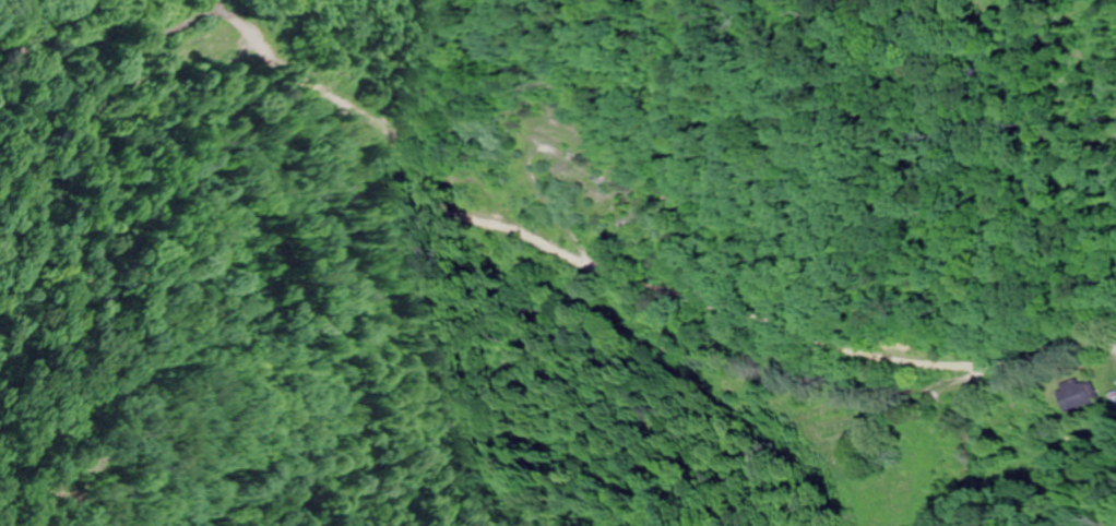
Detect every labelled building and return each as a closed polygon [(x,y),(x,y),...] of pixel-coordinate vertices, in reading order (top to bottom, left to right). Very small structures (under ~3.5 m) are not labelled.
[(1084,378),(1049,388),(1056,410),(1091,400),(1084,378)]
